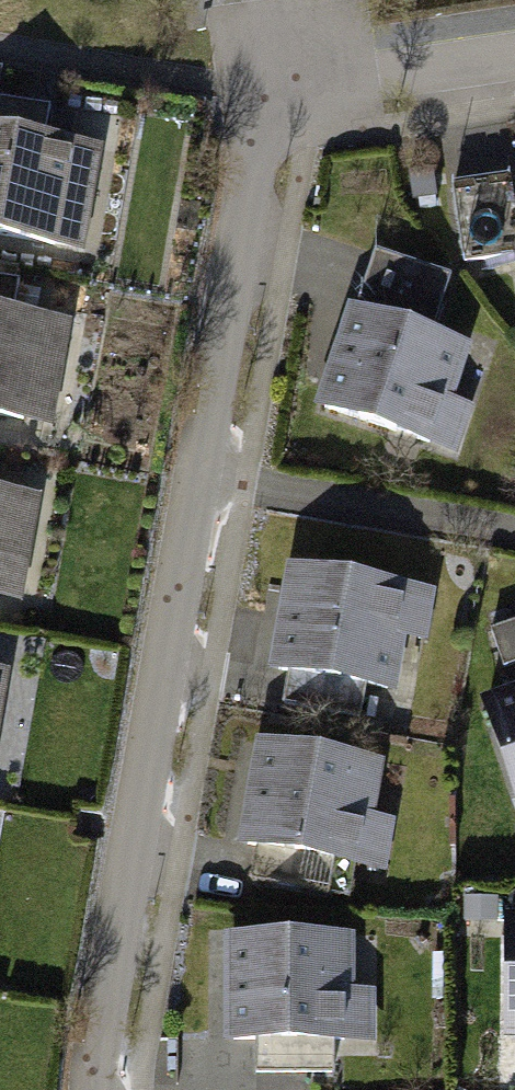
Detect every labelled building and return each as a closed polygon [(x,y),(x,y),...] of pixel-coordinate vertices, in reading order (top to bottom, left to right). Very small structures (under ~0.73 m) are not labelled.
[(0,96),(0,120),(45,128),(49,105),(0,96)] [(0,125),(0,230),(79,243),(96,141),(0,125)] [(450,181),(463,258),(514,249),(514,225),(506,171),(450,181)] [(451,273),(374,248),(356,300),(433,325),(451,273)] [(0,274),(0,298),(14,301),(18,277),(0,274)] [(465,344),(348,306),(316,400),(456,446),(471,403),(448,395),(465,344)] [(0,307),(0,411),(48,419),(66,319),(0,307)] [(0,486),(0,591),(20,595),(38,493),(0,486)] [(430,591),(289,566),(271,665),(395,687),(405,633),(422,636),(430,591)] [(488,626),(500,664),(514,659),(514,617),(488,626)] [(364,685),(286,671),(280,700),(358,715),(364,685)] [(481,697),(514,798),(514,686),(481,697)] [(381,760),(257,738),(239,840),(383,867),(392,819),(371,815),(381,760)] [(502,905),(500,1034),(514,1034),(514,905),(502,905)] [(352,930),(223,930),(223,1041),(377,1040),(377,987),(353,987),(352,930)] [(332,1042),(255,1043),(256,1071),(333,1070),(332,1042)]
